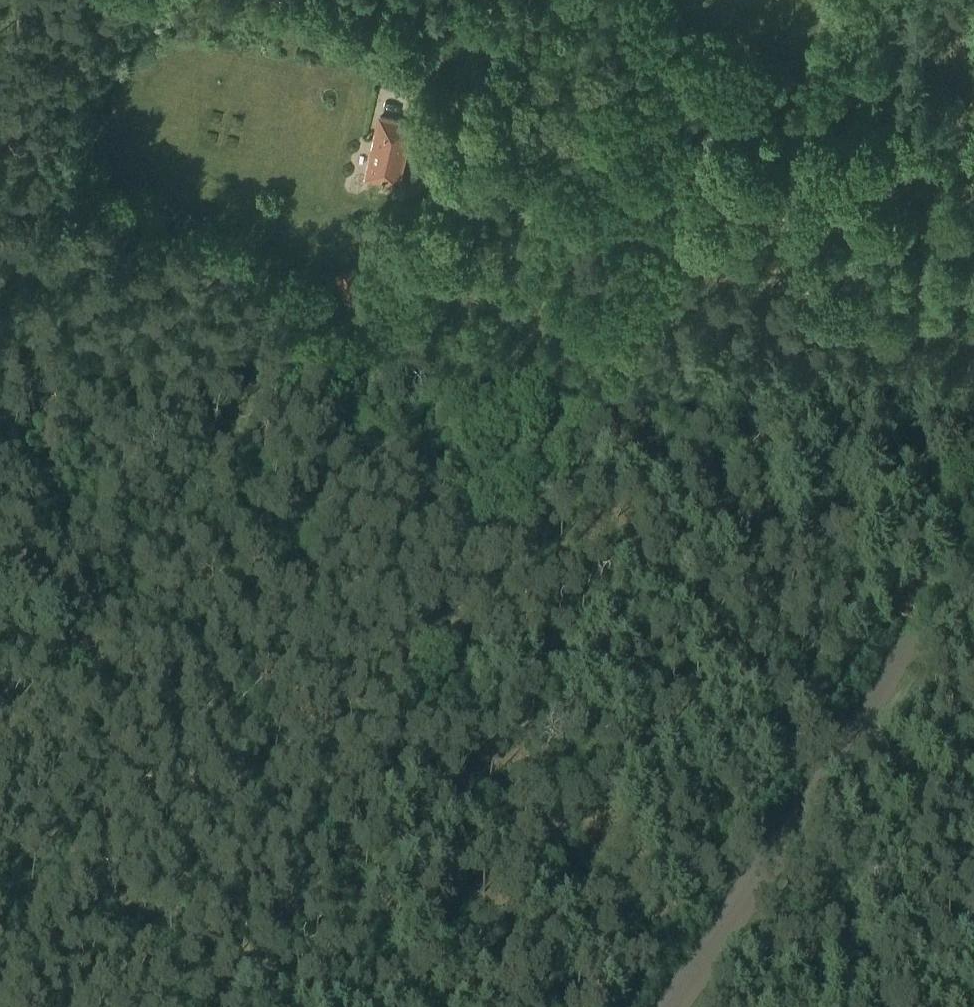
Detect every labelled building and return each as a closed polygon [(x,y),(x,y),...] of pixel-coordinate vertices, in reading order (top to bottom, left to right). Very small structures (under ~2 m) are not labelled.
[(397,184),(410,125),(380,118),(367,177),(397,184)] [(346,303),(365,295),(356,268),(336,277),(346,303)]
